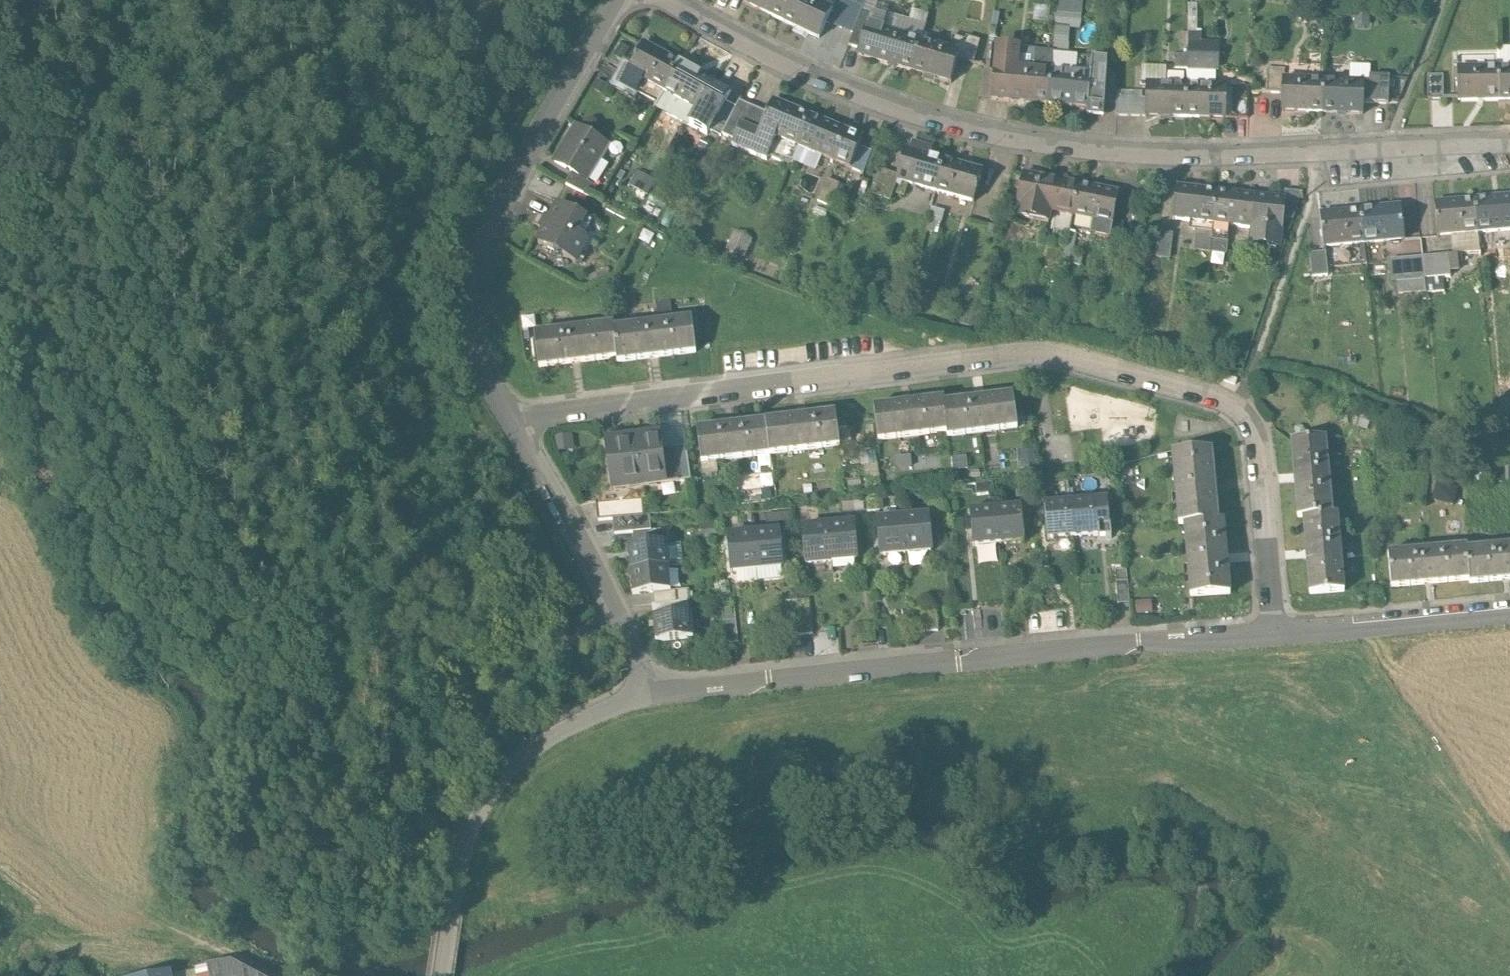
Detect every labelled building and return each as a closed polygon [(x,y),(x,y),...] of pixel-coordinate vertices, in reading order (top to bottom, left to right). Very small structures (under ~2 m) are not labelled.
[(749,6),(783,24),(794,0),(752,0),(749,6)] [(807,0),(794,0),(783,24),(820,42),(828,26),(834,14),(825,9),(807,0)] [(828,2),(825,9),(834,14),(828,26),(853,35),(862,13),(867,0),(856,0),(851,13),(828,2)] [(1068,46),(1068,27),(1080,28),(1081,0),(1056,0),(1055,46),(1068,46)] [(853,35),(848,48),(860,51),(871,16),(862,13),(853,35)] [(922,42),(884,30),(887,21),(871,16),(860,51),(858,57),(913,73),(922,42)] [(927,28),(888,17),(887,21),(884,30),(922,42),(927,28)] [(960,54),(922,42),(913,73),(951,85),(960,54)] [(680,66),(645,47),(630,74),(629,76),(644,84),(664,95),(680,66)] [(1053,56),(1014,52),(1014,50),(997,48),(992,101),(1048,106),(1048,105),(1051,74),(1053,56)] [(1107,61),(1092,60),(1091,77),(1089,100),(1105,102),(1107,61)] [(731,94),(680,66),(664,95),(699,114),(696,119),(713,128),(725,106),(731,94)] [(1498,71),(1458,72),(1459,103),(1499,102),(1498,71)] [(1498,71),(1499,102),(1509,102),(1509,71),(1498,71)] [(644,84),(629,76),(630,74),(626,72),(617,88),(636,99),(644,84)] [(1090,77),(1051,74),(1048,105),(1072,107),(1088,109),(1089,100),(1091,77),(1090,77)] [(1387,79),(1361,77),(1361,85),(1363,85),(1362,104),(1386,105),(1387,79)] [(1323,83),(1282,80),(1280,111),(1321,113),(1323,83)] [(1361,85),(1323,83),(1321,113),(1361,115),(1362,104),(1363,85),(1361,85)] [(1186,87),(1146,86),(1145,118),(1185,119),(1186,87)] [(1227,88),(1186,87),(1185,119),(1226,120),(1227,88)] [(1252,92),(1231,91),(1231,120),(1252,120),(1252,92)] [(810,119),(774,103),(768,116),(760,131),(762,132),(759,137),(741,129),(733,144),(731,147),(766,161),(767,157),(789,167),(797,148),(810,119)] [(768,116),(739,105),(735,112),(722,138),(733,144),(741,129),(759,137),(762,132),(760,131),(768,116)] [(735,112),(725,106),(711,136),(721,140),(722,138),(735,112)] [(863,143),(810,119),(797,148),(851,172),(860,150),(863,143)] [(608,148),(577,129),(555,165),(572,175),(586,183),(608,148)] [(871,155),(860,150),(851,172),(863,178),(871,155)] [(943,163),(904,152),(896,182),(935,193),(943,163)] [(983,174),(943,163),(935,193),(975,204),(983,174)] [(586,183),(572,175),(565,187),(590,200),(597,189),(586,183)] [(825,179),(820,197),(832,201),(838,183),(825,179)] [(1080,186),(1040,179),(1034,210),(1018,207),(1016,219),(1049,226),(1052,214),(1073,218),(1080,186)] [(1119,194),(1080,186),(1073,218),(1094,222),(1091,236),(1110,239),(1119,194)] [(1217,190),(1177,186),(1173,218),(1213,223),(1217,190)] [(1283,198),(1217,190),(1213,223),(1250,227),(1248,242),(1264,243),(1268,248),(1273,249),(1278,244),(1283,198)] [(1475,202),(1478,237),(1509,234),(1509,199),(1475,202)] [(1475,202),(1435,205),(1438,240),(1478,237),(1475,202)] [(592,225),(558,207),(551,222),(546,219),(541,230),(545,232),(539,245),(576,265),(586,245),(585,240),(592,225)] [(1401,209),(1361,212),(1364,245),(1404,242),(1401,209)] [(1361,212),(1321,216),(1324,249),(1364,245),(1361,212)] [(1225,251),(1225,237),(1216,237),(1216,225),(1195,224),(1194,250),(1225,251)] [(1157,253),(1166,255),(1171,232),(1162,230),(1157,253)] [(733,233),(726,251),(743,258),(750,239),(733,233)] [(1325,252),(1309,252),(1309,276),(1325,276),(1325,252)] [(1449,255),(1424,254),(1423,275),(1448,276),(1449,255)] [(1421,255),(1389,257),(1390,279),(1422,277),(1421,255)] [(1394,292),(1424,293),(1425,280),(1394,279),(1394,292)] [(690,322),(613,332),(613,326),(535,337),(540,370),(617,359),(618,365),(694,355),(690,322)] [(1009,394),(941,404),(940,399),(873,409),(878,443),(945,434),(945,438),(1014,428),(1009,394)] [(832,414),(695,433),(699,467),(836,448),(832,414)] [(660,435),(605,442),(611,494),(667,486),(662,450),(660,435)] [(1331,516),(1324,439),(1290,442),(1297,520),(1302,519),(1309,597),(1343,594),(1336,516),(1331,516)] [(686,447),(662,450),(667,486),(691,483),(686,447)] [(1208,451),(1170,455),(1178,528),(1183,527),(1191,600),(1229,596),(1221,523),(1216,524),(1208,451)] [(1034,470),(1034,452),(1017,452),(1017,470),(1034,470)] [(1438,484),(1432,499),(1451,506),(1456,491),(1438,484)] [(643,500),(597,504),(599,522),(613,521),(613,520),(644,517),(644,516),(643,500)] [(1096,503),(1070,505),(1074,543),(1099,541),(1096,503)] [(1070,505),(1045,508),(1048,545),(1074,543),(1070,505)] [(1021,510),(995,512),(999,550),(1024,547),(1021,510)] [(995,512),(970,515),(973,552),(999,550),(995,512)] [(644,517),(613,520),(613,521),(615,535),(633,534),(651,532),(650,516),(644,516),(644,517)] [(928,518),(903,521),(907,558),(932,556),(928,518)] [(903,521),(878,523),(881,561),(907,558),(903,521)] [(854,525),(828,528),(832,565),(857,563),(854,525)] [(828,528),(803,530),(807,568),(832,565),(828,528)] [(651,532),(633,534),(634,545),(666,542),(670,542),(669,530),(651,532)] [(779,532),(754,534),(757,572),(783,570),(779,532)] [(754,534),(728,537),(732,574),(757,572),(754,534)] [(634,545),(628,546),(631,571),(668,568),(666,542),(634,545)] [(1388,555),(1391,589),(1469,582),(1469,586),(1509,582),(1509,547),(1466,551),(1466,548),(1388,555)] [(668,568),(631,571),(633,597),(653,595),(671,593),(668,568)] [(1126,573),(1115,574),(1118,610),(1130,609),(1126,573)] [(671,593),(653,595),(654,607),(690,604),(689,592),(671,593)] [(738,646),(735,610),(723,612),(726,648),(738,646)] [(691,615),(653,619),(656,645),(694,642),(691,615)] [(208,966),(209,975),(255,975),(231,962),(208,966)]
